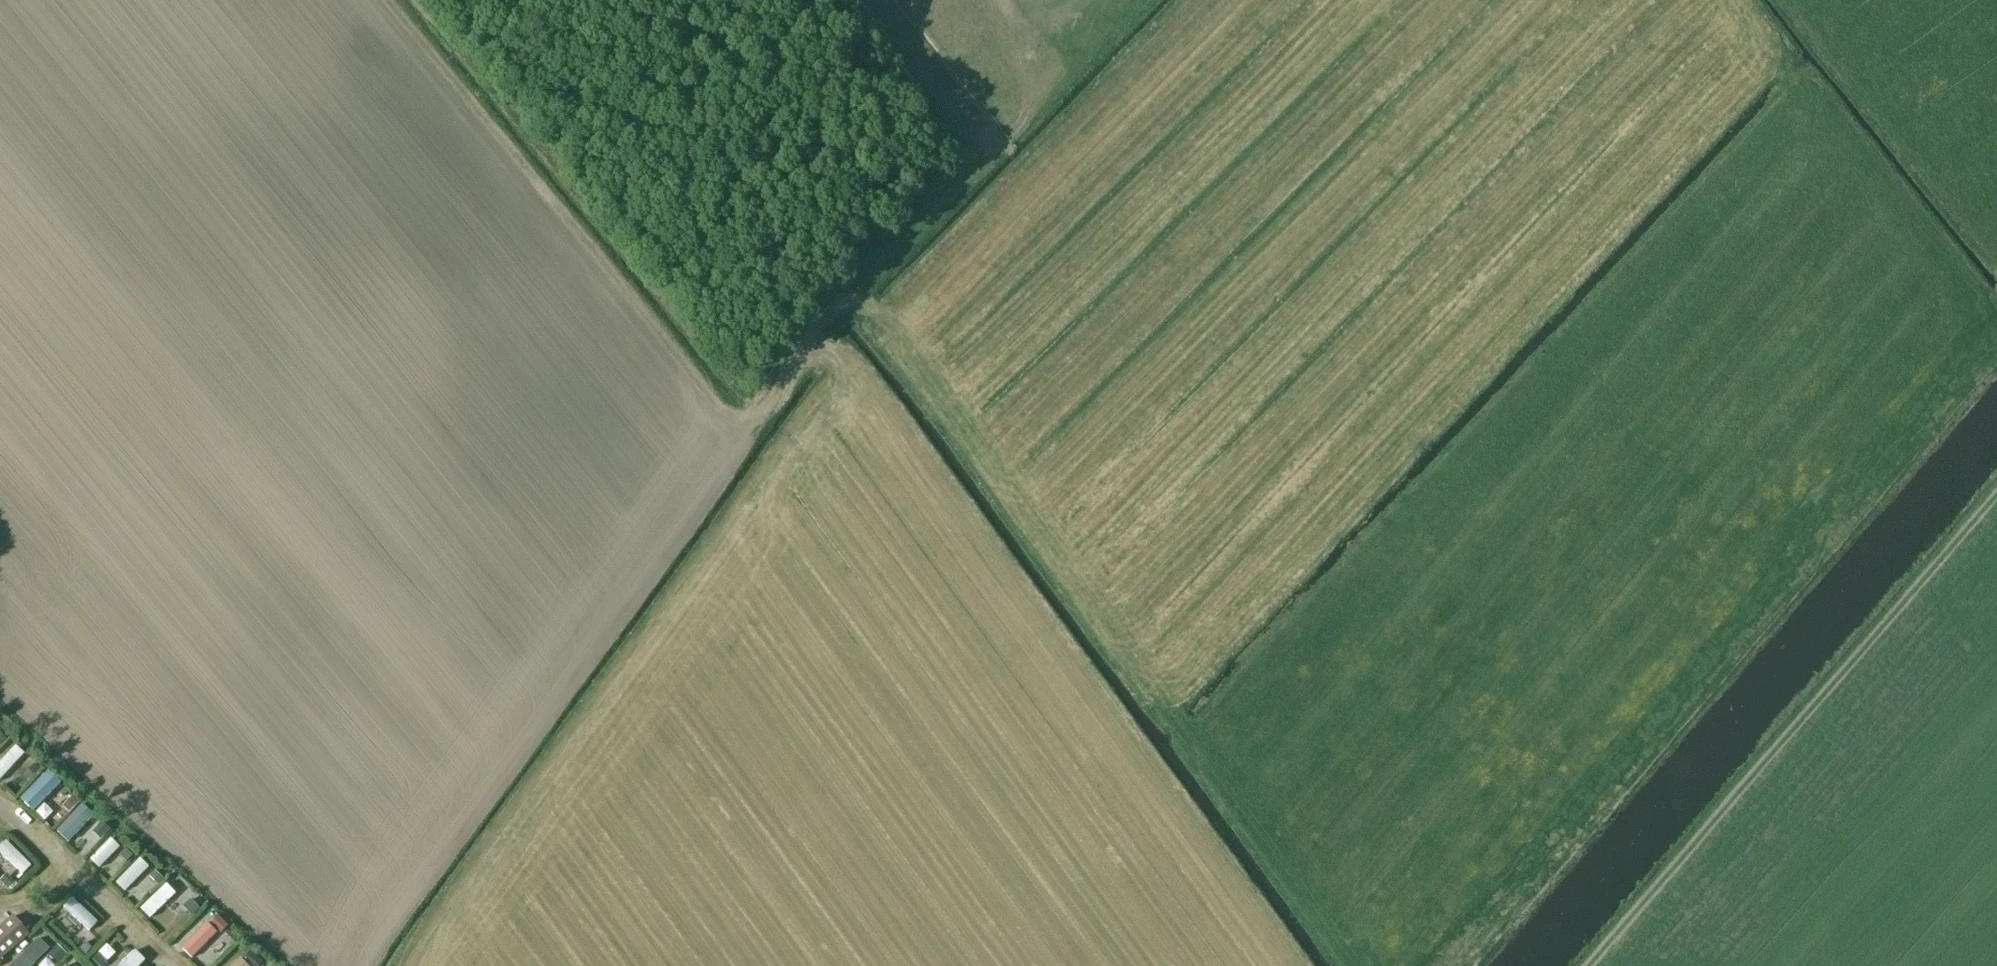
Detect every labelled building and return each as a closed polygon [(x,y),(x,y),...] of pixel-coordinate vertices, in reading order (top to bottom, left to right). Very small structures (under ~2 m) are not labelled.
[(28,750),(16,739),(0,756),(0,781),(28,750)] [(19,791),(34,806),(64,778),(49,762),(19,791)] [(55,820),(80,797),(70,787),(63,795),(57,789),(40,805),(55,820)] [(67,836),(88,814),(77,803),(56,825),(67,836)] [(107,831),(90,857),(108,868),(125,842),(107,831)] [(0,841),(0,851),(20,871),(31,860),(7,834),(0,841)] [(139,852),(115,877),(130,892),(154,866),(139,852)] [(143,902),(156,914),(178,890),(165,878),(143,902)] [(81,937),(100,919),(74,892),(55,910),(81,937)] [(0,927),(0,959),(29,935),(13,916),(0,927)] [(180,946),(194,959),(221,930),(207,918),(180,946)] [(10,965),(34,965),(53,948),(39,932),(7,962),(10,965)] [(229,965),(253,965),(241,954),(229,965)]
